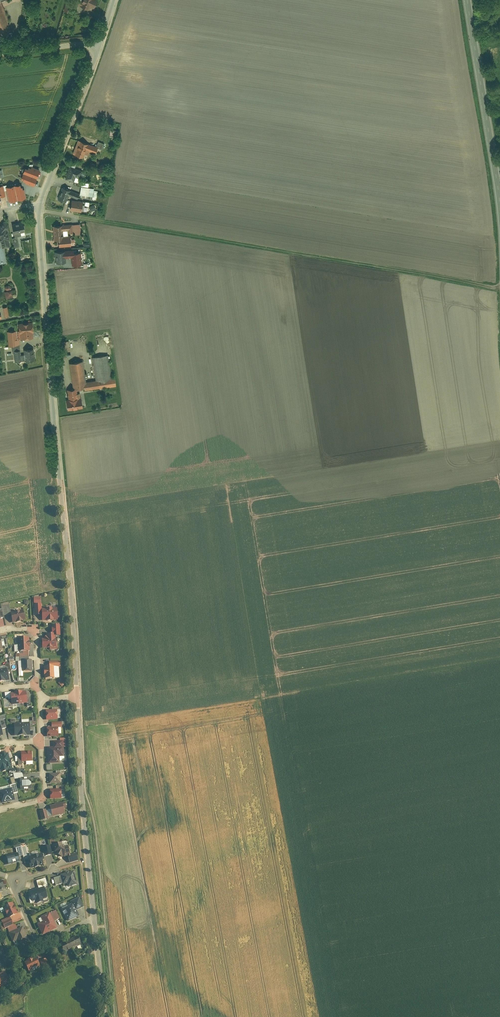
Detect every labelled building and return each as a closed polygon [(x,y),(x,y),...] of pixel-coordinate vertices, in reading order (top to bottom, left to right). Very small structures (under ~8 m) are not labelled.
[(74,3),(87,10),(88,7),(91,8),(96,0),(76,0),(74,3)] [(0,10),(0,37),(11,32),(0,10)] [(96,146),(77,140),(72,154),(84,158),(86,151),(94,154),(96,146)] [(77,169),(67,166),(62,179),(72,182),(77,169)] [(23,173),(36,178),(39,170),(31,167),(31,168),(28,167),(28,169),(25,168),(23,173)] [(26,182),(34,185),(36,178),(23,173),(21,177),(24,178),(24,180),(26,181),(26,182)] [(19,184),(14,185),(17,199),(25,197),(23,189),(22,190),(21,187),(20,187),(19,184)] [(17,199),(14,185),(6,187),(9,201),(17,199)] [(70,190),(60,186),(55,198),(65,202),(70,190)] [(80,186),(79,194),(90,196),(89,199),(96,200),(98,191),(94,190),(94,188),(80,186)] [(81,201),(69,199),(68,211),(80,212),(81,201)] [(8,246),(6,221),(0,221),(0,247),(8,246)] [(21,221),(10,224),(12,234),(23,232),(21,221)] [(80,223),(70,224),(71,234),(81,234),(80,223)] [(62,225),(50,226),(51,240),(56,240),(56,246),(68,245),(67,235),(63,236),(62,225)] [(82,248),(67,250),(68,257),(72,257),(73,265),(83,264),(82,248)] [(67,250),(52,251),(53,263),(69,262),(68,257),(67,250)] [(6,299),(13,297),(11,289),(4,292),(6,299)] [(34,322),(20,323),(21,330),(21,339),(36,337),(34,322)] [(21,339),(21,330),(9,331),(10,345),(22,343),(21,339)] [(69,350),(68,341),(60,341),(60,345),(57,345),(57,360),(65,359),(65,350),(69,350)] [(35,360),(35,348),(19,349),(19,360),(35,360)] [(105,354),(89,356),(92,379),(84,380),(81,364),(67,366),(70,389),(77,388),(81,387),(82,390),(112,385),(111,376),(108,376),(105,354)] [(70,389),(65,389),(66,399),(64,399),(65,409),(83,407),(82,397),(78,397),(77,388),(70,389)] [(54,609),(40,609),(40,621),(55,621),(54,609)] [(21,610),(8,613),(10,623),(23,621),(21,610)] [(45,639),(39,639),(39,649),(54,648),(54,634),(45,635),(45,639)] [(28,638),(14,639),(15,652),(29,652),(28,638)] [(27,660),(18,661),(19,672),(27,672),(27,660)] [(56,666),(41,666),(41,679),(56,679),(56,666)] [(14,692),(15,704),(23,703),(22,691),(14,692)] [(5,693),(6,705),(15,704),(14,692),(5,693)] [(59,719),(58,709),(46,710),(46,720),(59,719)] [(59,736),(58,727),(62,726),(62,721),(51,722),(51,726),(46,726),(47,737),(59,736)] [(24,734),(24,722),(16,723),(17,734),(24,734)] [(17,734),(16,723),(8,723),(9,735),(17,734)] [(46,747),(47,763),(59,762),(59,756),(64,756),(63,740),(52,741),(52,747),(46,747)] [(20,761),(29,760),(29,751),(13,751),(13,765),(20,765),(20,761)] [(49,773),(49,784),(61,784),(61,773),(49,773)] [(15,778),(15,789),(27,788),(27,778),(15,778)] [(11,800),(10,793),(13,792),(11,783),(0,786),(0,802),(11,800)] [(50,789),(50,798),(64,798),(63,789),(50,789)] [(44,806),(46,817),(60,814),(59,808),(61,808),(60,802),(44,806)] [(56,843),(49,844),(50,854),(56,857),(64,855),(62,846),(56,847),(56,843)] [(0,856),(0,859),(2,865),(15,862),(12,852),(0,856)] [(38,853),(22,856),(24,868),(40,865),(38,853)] [(54,875),(57,885),(61,883),(62,887),(72,884),(68,871),(54,875)] [(48,902),(44,889),(30,893),(31,898),(29,898),(30,904),(36,902),(37,904),(42,902),(43,904),(48,902)] [(66,904),(56,909),(62,921),(73,916),(70,910),(78,906),(74,898),(65,902),(66,904)] [(0,907),(0,908),(5,919),(16,913),(10,902),(0,907)] [(37,922),(32,925),(37,935),(53,927),(46,912),(35,917),(37,922)] [(21,926),(6,933),(10,942),(14,940),(17,946),(28,941),(21,926)] [(72,936),(62,941),(67,950),(77,945),(72,936)] [(62,941),(52,946),(57,955),(67,950),(62,941)] [(39,973),(48,969),(40,952),(24,959),(28,969),(36,966),(39,973)]
